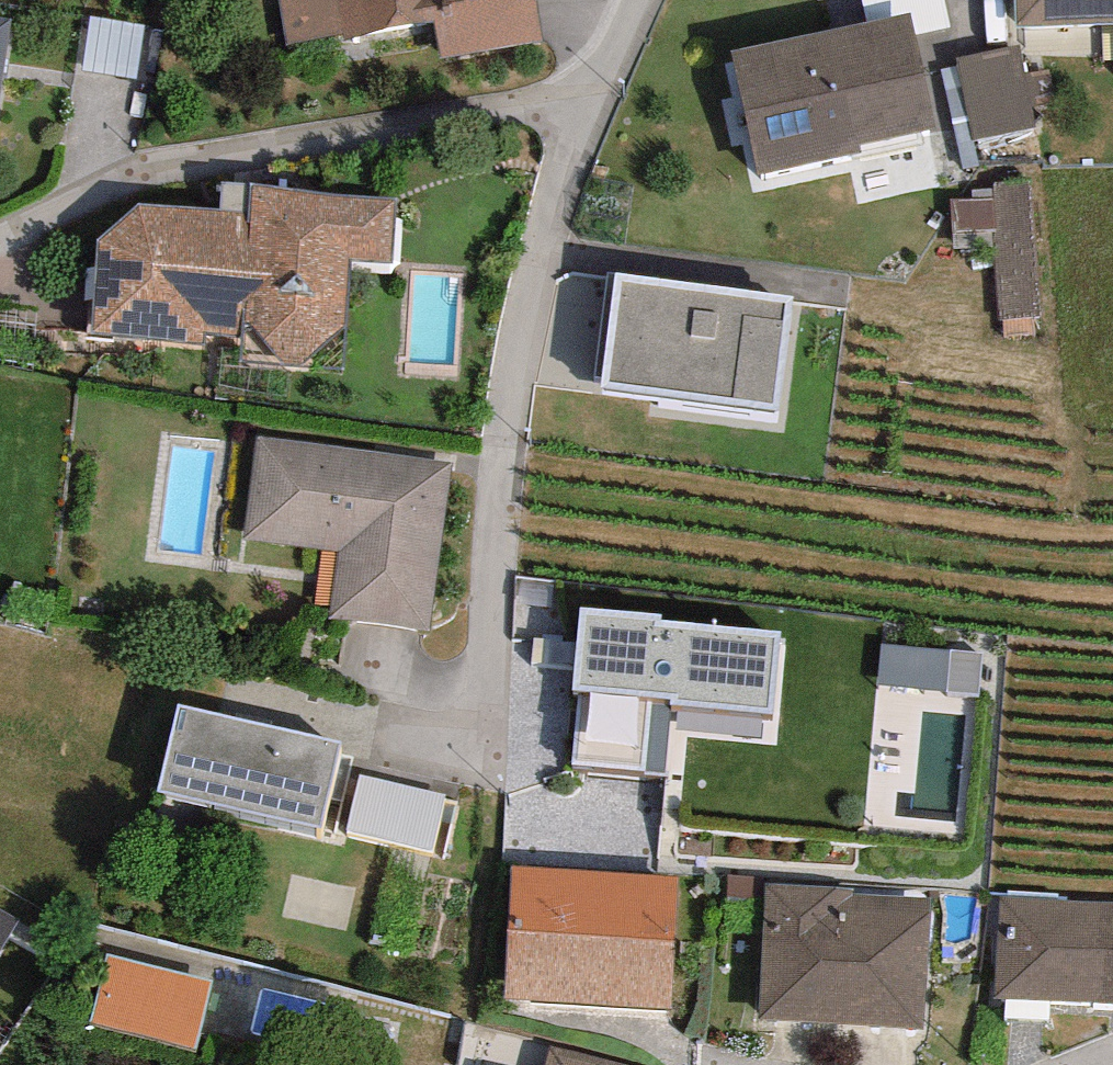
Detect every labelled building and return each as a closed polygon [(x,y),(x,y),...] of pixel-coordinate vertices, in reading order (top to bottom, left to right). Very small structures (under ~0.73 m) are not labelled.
[(434,22),(430,0),(279,0),(287,45),(343,34),(343,39),(434,22)] [(434,22),(441,59),(543,40),(536,0),(430,0),(434,22)] [(867,21),(910,12),(915,36),(950,29),(944,0),(862,0),(867,21)] [(1015,26),(1112,24),(1112,0),(1014,0),(1015,26)] [(867,21),(731,51),(758,175),(862,153),(860,144),(935,128),(915,36),(910,12),(867,21)] [(12,18),(0,16),(0,88),(12,18)] [(146,26),(91,16),(81,70),(136,80),(146,26)] [(1019,47),(956,60),(972,141),(1035,128),(1019,47)] [(1031,180),(992,182),(993,190),(972,191),(972,199),(949,200),(951,246),(996,243),(1000,319),(1039,317),(1031,180)] [(97,241),(93,331),(204,346),(205,333),(243,336),(243,323),(251,323),(283,362),(300,364),(344,326),(349,260),(391,262),(395,198),(337,195),(250,184),(249,211),(139,205),(97,241)] [(794,295),(616,272),(601,388),(779,411),(794,295)] [(452,459),(255,436),(244,536),(340,548),(332,617),(432,629),(452,459)] [(660,614),(581,606),(573,688),(581,689),(573,762),(643,769),(643,773),(663,775),(670,703),(773,713),(781,631),(660,619),(660,614)] [(882,642),(878,683),(977,694),(981,653),(882,642)] [(341,743),(178,705),(157,791),(320,830),(341,743)] [(447,796),(360,774),(345,830),(432,852),(447,796)] [(678,878),(512,869),(505,1000),(671,1010),(678,878)] [(853,888),(768,883),(759,1020),(922,1030),(931,897),(853,892),(853,888)] [(1001,896),(995,998),(1112,1005),(1112,903),(1001,896)] [(17,922),(0,911),(0,950),(17,922)] [(213,981),(107,955),(89,1024),(195,1050),(213,981)] [(550,1046),(545,1064),(625,1064),(550,1046)]
